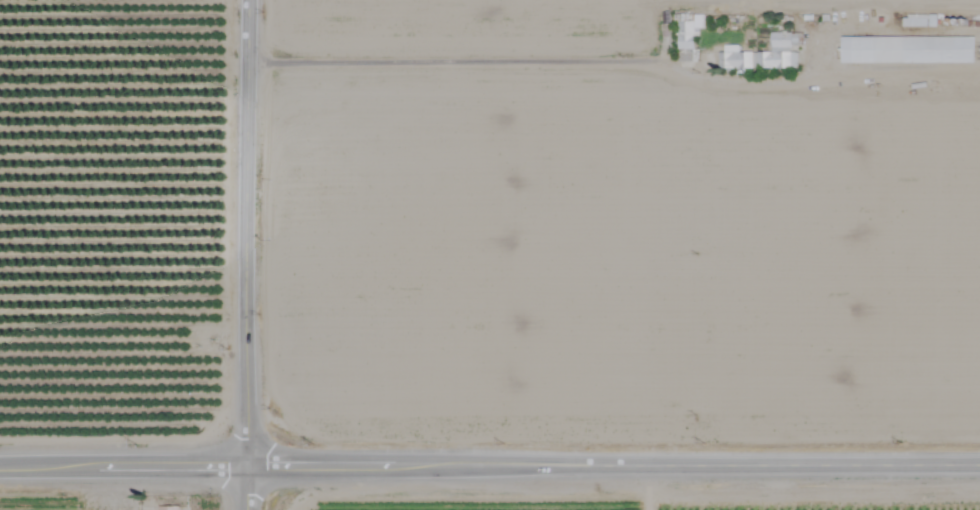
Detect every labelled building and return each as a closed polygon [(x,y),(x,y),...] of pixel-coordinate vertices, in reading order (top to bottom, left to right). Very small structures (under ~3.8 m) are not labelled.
[(674,23),(675,63),(693,62),(692,29),(701,29),(701,16),(690,16),(690,23),(674,23)] [(899,27),(933,28),(933,16),(899,16),(899,27)] [(794,70),(794,53),(791,53),(791,34),(767,34),(767,53),(735,53),(735,46),(720,46),(720,53),(714,53),(714,70),(794,70)] [(970,38),(837,39),(837,65),(971,64),(970,38)]
